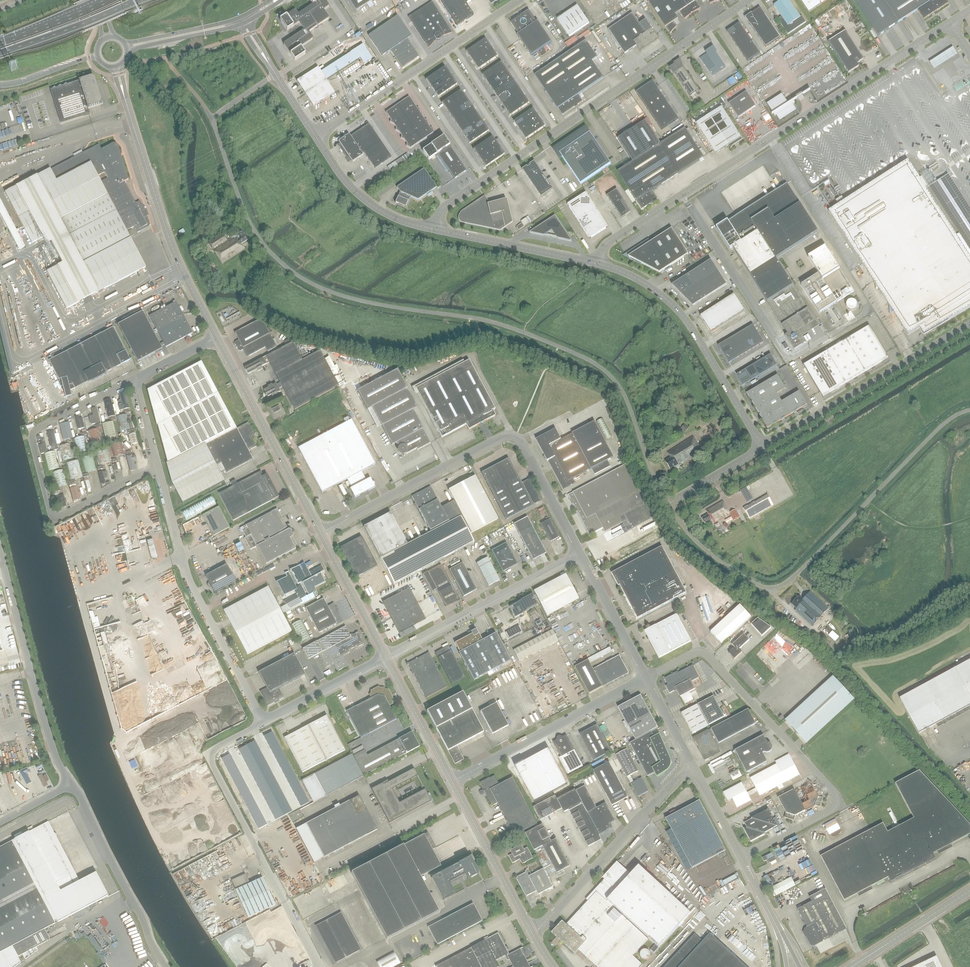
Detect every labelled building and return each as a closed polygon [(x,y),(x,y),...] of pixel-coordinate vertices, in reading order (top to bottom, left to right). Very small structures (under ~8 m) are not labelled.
[(280,20),(281,22),(287,31),(298,23),(299,23),(299,24),(303,29),(303,30),(303,31),(284,43),(284,44),(284,45),(292,57),(295,61),(296,60),(305,54),(301,48),(312,40),(312,39),(312,38),(309,33),(309,32),(310,32),(310,31),(313,29),(324,22),(323,22),(326,20),(328,19),(328,18),(328,17),(324,11),(324,10),(328,7),(329,6),(328,5),(325,0),(310,0),(313,4),(299,13),(299,14),(298,14),(298,13),(297,13),(296,11),(295,11),(295,10),(294,10),(294,11),(284,17),(280,20)] [(356,11),(372,0),(349,0),(356,11)] [(457,26),(458,26),(457,25),(473,15),(463,0),(440,0),(457,26)] [(665,0),(652,0),(648,2),(665,28),(665,27),(670,34),(669,34),(670,34),(673,30),(675,28),(677,26),(676,26),(674,22),(678,19),(675,15),(665,0)] [(675,15),(679,12),(684,19),(686,17),(688,16),(689,15),(691,14),(691,13),(692,13),(683,0),(665,0),(675,15)] [(692,13),(692,12),(692,13),(695,12),(696,11),(698,10),(701,8),(700,8),(696,1),(697,0),(683,0),(692,13)] [(782,17),(778,19),(788,34),(806,22),(802,16),(800,17),(789,0),(781,0),(774,5),(782,17)] [(809,12),(826,0),(801,0),(809,12)] [(946,0),(855,0),(878,36),(918,10),(924,19),(948,4),(946,0)] [(438,40),(441,38),(441,37),(452,33),(432,2),(408,17),(411,22),(412,22),(414,25),(413,25),(428,48),(436,40),(438,40)] [(557,19),(569,37),(589,23),(577,6),(557,19)] [(751,13),(745,17),(750,25),(766,47),(780,37),(760,8),(752,14),(751,13)] [(517,35),(531,56),(552,42),(538,21),(536,23),(529,11),(521,16),(521,17),(520,19),(519,18),(511,23),(519,34),(517,35)] [(632,13),(608,30),(625,54),(636,46),(641,52),(658,38),(652,29),(646,20),(640,24),(632,13)] [(382,56),(390,50),(395,57),(394,58),(396,60),(397,60),(402,67),(419,56),(407,39),(411,36),(397,16),(368,36),(382,56)] [(747,62),(759,53),(739,23),(727,32),(747,62)] [(845,31),(828,42),(848,73),(859,66),(857,63),(863,59),(845,31)] [(476,45),(480,51),(490,45),(486,39),(476,45)] [(581,44),(535,75),(558,109),(558,108),(562,115),(575,107),(574,106),(577,104),(578,105),(583,101),(578,95),(603,78),(592,61),(597,58),(586,41),(581,44)] [(318,68),(297,81),(305,94),(326,80),(360,59),(364,64),(372,59),(363,45),(321,72),(318,68)] [(476,45),(467,52),(471,58),(480,51),(476,45)] [(490,45),(480,51),(484,57),(494,51),(490,45)] [(954,47),(930,62),(934,69),(958,54),(954,47)] [(713,49),(706,54),(700,58),(712,76),(726,67),(715,52),(717,52),(716,50),(715,51),(713,49)] [(480,51),(471,58),(475,64),(484,57),(480,51)] [(484,57),(488,63),(498,57),(494,51),(484,57)] [(479,70),(488,63),(484,57),(475,64),(479,70)] [(492,69),(496,75),(505,68),(502,62),(492,69)] [(683,67),(681,64),(682,64),(681,62),(680,62),(680,63),(673,68),(670,70),(672,69),(690,96),(696,93),(698,96),(696,93),(699,90),(683,67)] [(439,79),(449,73),(445,67),(435,73),(439,79)] [(509,74),(505,68),(496,75),(500,80),(509,74)] [(487,81),(496,75),(492,69),(483,75),(487,81)] [(426,80),(430,86),(439,79),(435,73),(426,80)] [(449,73),(439,79),(443,85),(453,78),(449,73)] [(513,80),(509,74),(500,80),(504,86),(513,80)] [(491,87),(500,80),(496,75),(487,81),(491,87)] [(88,108),(101,104),(93,77),(51,90),(52,96),(59,118),(61,123),(84,116),(90,114),(88,108)] [(453,78),(443,85),(447,91),(457,84),(453,78)] [(443,85),(439,79),(430,86),(434,91),(443,85)] [(335,93),(326,80),(305,94),(313,107),(335,93)] [(494,93),(504,86),(500,80),(491,87),(494,93)] [(517,86),(513,80),(504,86),(508,92),(517,86)] [(653,81),(636,92),(661,130),(678,118),(657,87),(656,85),(653,81)] [(447,91),(443,85),(434,91),(438,97),(447,91)] [(498,98),(508,92),(504,86),(494,93),(498,98)] [(521,91),(517,86),(508,92),(512,98),(521,91)] [(779,119),(795,109),(796,109),(793,104),(792,104),(791,102),(810,90),(810,89),(788,103),(783,95),(782,95),(767,105),(772,113),(772,114),(774,113),(775,115),(779,120),(779,119)] [(451,97),(455,102),(465,96),(461,90),(451,97)] [(525,97),(521,91),(512,98),(516,104),(525,97)] [(502,104),(512,98),(508,92),(498,98),(502,104)] [(756,106),(746,92),(729,104),(738,118),(756,106)] [(465,96),(455,102),(459,108),(469,102),(465,96)] [(395,130),(399,132),(402,136),(401,138),(405,140),(407,144),(406,146),(410,148),(433,133),(432,128),(430,129),(428,125),(427,120),(425,121),(420,113),(419,108),(417,109),(409,97),(386,112),(391,120),(390,122),(394,124),(396,128),(395,130)] [(455,102),(451,97),(442,103),(446,109),(455,102)] [(529,103),(525,97),(516,104),(520,110),(529,103)] [(506,110),(516,104),(512,98),(502,104),(506,110)] [(446,109),(450,115),(459,108),(455,102),(446,109)] [(469,102),(459,108),(463,114),(472,108),(469,102)] [(520,110),(516,104),(506,110),(510,116),(520,110)] [(721,107),(696,123),(716,153),(728,145),(731,147),(730,149),(731,149),(731,148),(732,147),(732,146),(733,146),(733,145),(734,145),(742,139),(736,130),(721,107)] [(463,114),(459,108),(450,115),(454,120),(463,114)] [(472,108),(463,114),(467,120),(476,113),(472,108)] [(537,115),(533,109),(523,115),(528,121),(537,115)] [(476,113),(467,120),(471,126),(480,119),(476,113)] [(467,120),(463,114),(454,120),(457,126),(467,120)] [(528,121),(523,115),(514,121),(518,128),(528,121)] [(532,128),(542,122),(537,115),(528,121),(532,128)] [(480,119),(471,126),(475,131),(484,125),(480,119)] [(471,126),(467,120),(457,126),(461,132),(471,126)] [(528,121),(518,128),(523,134),(532,128),(528,121)] [(633,161),(617,171),(642,209),(650,204),(650,203),(653,201),(653,202),(658,199),(652,190),(678,174),(704,158),(685,128),(661,143),(646,121),(619,138),(633,161)] [(545,127),(542,122),(532,128),(536,133),(545,127)] [(391,157),(369,124),(350,136),(349,134),(338,142),(340,144),(338,145),(349,162),(351,160),(352,162),(363,155),(361,153),(363,152),(375,168),(391,157)] [(484,125),(475,131),(479,137),(488,131),(484,125)] [(475,131),(471,126),(461,132),(465,138),(475,131)] [(571,137),(596,174),(611,164),(586,127),(571,137)] [(532,128),(523,134),(526,139),(536,133),(532,128)] [(479,137),(475,131),(465,138),(469,144),(479,137)] [(428,160),(437,154),(454,179),(466,171),(449,146),(443,137),(422,151),(428,160)] [(492,137),(483,143),(487,149),(496,142),(492,137)] [(596,174),(571,137),(556,147),(557,149),(554,151),(557,155),(558,157),(561,155),(581,184),(596,174)] [(496,142),(487,149),(491,156),(501,149),(496,142)] [(473,149),(477,155),(487,149),(483,143),(473,149)] [(102,150),(99,144),(51,170),(50,169),(35,177),(96,293),(146,267),(130,238),(131,238),(130,237),(130,238),(126,231),(134,226),(137,233),(151,226),(146,211),(144,211),(143,210),(142,208),(143,208),(139,201),(136,203),(124,182),(129,180),(118,147),(118,146),(117,145),(116,145),(116,144),(115,144),(114,144),(113,144),(112,145),(102,150)] [(487,149),(477,155),(482,162),(491,156),(487,149)] [(491,156),(482,162),(485,167),(504,154),(501,149),(491,156)] [(410,158),(407,154),(387,167),(390,171),(410,158)] [(961,239),(958,234),(956,235),(925,187),(928,185),(925,180),(922,176),(919,178),(908,160),(828,211),(908,335),(920,327),(924,334),(969,307),(969,254),(961,239)] [(937,161),(928,166),(931,171),(939,166),(937,161)] [(553,189),(534,162),(522,170),(541,197),(553,189)] [(395,203),(398,204),(405,207),(410,197),(418,200),(436,187),(424,169),(397,187),(400,192),(395,203)] [(929,187),(969,251),(969,210),(947,175),(929,187)] [(35,177),(5,193),(32,244),(43,238),(48,235),(52,243),(66,235),(35,177)] [(730,249),(732,248),(767,302),(793,286),(776,259),(818,232),(787,184),(729,222),(728,222),(717,229),(730,249)] [(618,213),(621,218),(626,216),(625,214),(630,210),(628,207),(617,189),(607,196),(618,213)] [(625,191),(632,202),(635,200),(628,189),(625,191)] [(586,193),(577,199),(582,208),(592,202),(591,201),(589,198),(586,193)] [(27,247),(0,195),(0,210),(20,250),(27,247)] [(462,223),(463,223),(500,231),(512,222),(510,212),(509,212),(508,205),(506,199),(490,204),(484,196),(462,210),(462,211),(461,212),(460,212),(460,213),(459,214),(458,215),(458,216),(458,217),(458,218),(458,219),(458,220),(459,220),(459,221),(460,222),(461,222),(462,223)] [(577,199),(568,205),(571,210),(573,212),(573,213),(582,208),(577,199)] [(582,208),(588,216),(597,210),(594,205),(592,203),(592,202),(582,208)] [(588,216),(582,208),(573,213),(574,214),(576,217),(575,217),(578,222),(588,216)] [(602,219),(602,218),(600,215),(597,210),(588,216),(593,224),(602,219)] [(530,233),(544,236),(552,230),(558,238),(572,241),(555,216),(530,233)] [(583,230),(584,230),(593,224),(588,216),(578,222),(582,227),(584,229),(583,230)] [(599,233),(608,227),(604,222),(603,220),(603,219),(602,219),(593,224),(599,233)] [(584,230),(584,231),(585,231),(586,234),(589,239),(599,233),(593,224),(584,230)] [(659,273),(688,254),(672,228),(651,242),(649,239),(648,239),(649,241),(626,255),(641,263),(641,264),(641,265),(642,263),(659,273)] [(208,242),(222,264),(245,249),(242,244),(249,240),(242,229),(236,233),(237,234),(227,240),(223,233),(208,242)] [(63,264),(47,272),(67,309),(96,293),(66,235),(52,243),(63,264)] [(808,257),(819,274),(837,302),(854,291),(825,246),(808,257)] [(679,281),(673,285),(675,288),(680,293),(685,298),(690,303),(693,306),(717,290),(726,285),(726,284),(724,281),(723,279),(721,277),(721,276),(720,274),(720,275),(718,272),(717,270),(715,267),(714,265),(713,265),(712,262),(711,261),(711,260),(702,266),(701,267),(701,268),(698,269),(696,270),(696,271),(693,272),(691,273),(691,274),(688,276),(688,275),(686,277),(687,277),(684,279),(683,278),(682,280),(679,282),(679,281)] [(245,276),(241,272),(235,278),(240,283),(242,282),(240,280),(245,276)] [(836,302),(837,302),(819,274),(818,274),(801,285),(819,313),(836,302)] [(815,320),(793,286),(767,302),(788,334),(785,336),(794,350),(806,343),(802,336),(800,337),(797,332),(815,320)] [(717,329),(745,311),(734,294),(706,312),(700,316),(711,333),(717,329)] [(846,304),(846,305),(846,306),(846,307),(847,308),(847,309),(848,309),(848,310),(849,310),(850,310),(850,311),(851,311),(852,311),(853,311),(854,310),(855,310),(856,309),(857,308),(857,307),(857,306),(858,305),(857,304),(857,303),(857,302),(856,301),(855,300),(854,300),(853,300),(853,299),(852,299),(851,299),(850,300),(849,300),(848,300),(848,301),(847,301),(847,302),(846,303),(846,304)] [(166,347),(192,333),(176,302),(149,316),(163,342),(160,344),(161,347),(165,345),(166,347)] [(160,344),(143,312),(118,325),(137,362),(162,349),(161,347),(160,344)] [(268,352),(276,347),(264,324),(258,320),(234,333),(238,340),(235,342),(235,343),(238,351),(240,351),(244,349),(248,357),(265,347),(268,352)] [(754,336),(758,334),(753,325),(749,327),(754,336)] [(846,385),(847,384),(846,382),(864,371),(865,373),(866,373),(865,371),(888,357),(886,353),(874,333),(873,333),(871,329),(869,326),(834,347),(831,349),(803,365),(805,368),(808,372),(807,372),(819,392),(820,392),(822,396),(845,383),(846,385)] [(754,336),(749,327),(745,330),(750,338),(754,336)] [(113,328),(49,361),(59,380),(61,379),(66,398),(72,396),(70,391),(88,382),(88,383),(90,382),(92,381),(94,380),(96,380),(98,379),(99,378),(101,377),(103,376),(105,375),(106,373),(130,360),(113,328)] [(750,338),(745,330),(741,332),(746,341),(750,338)] [(746,341),(741,332),(737,334),(743,343),(746,341)] [(743,343),(737,334),(734,337),(739,345),(743,343)] [(759,345),(763,342),(758,334),(754,336),(759,345)] [(750,338),(755,347),(759,345),(754,336),(750,338)] [(739,345),(734,337),(730,339),(735,347),(739,345)] [(746,341),(752,349),(755,347),(750,338),(746,341)] [(735,347),(730,339),(726,341),(729,345),(731,350),(735,347)] [(726,341),(718,346),(721,350),(729,345),(726,341)] [(743,343),(748,352),(752,349),(746,341),(743,343)] [(292,342),(245,368),(248,374),(257,369),(258,371),(262,369),(261,367),(269,363),(280,383),(276,385),(276,383),(272,385),(272,384),(267,386),(268,388),(264,390),(265,393),(266,396),(267,395),(268,397),(272,395),(273,396),(280,392),(279,389),(282,387),(294,410),(339,386),(320,350),(302,360),(292,342)] [(739,345),(744,354),(748,352),(743,343),(739,345)] [(729,345),(721,350),(724,354),(731,350),(729,345)] [(735,347),(740,356),(744,354),(739,345),(735,347)] [(734,354),(736,358),(740,356),(735,347),(731,350),(734,354)] [(731,350),(724,354),(726,359),(734,354),(731,350)] [(734,354),(726,359),(729,363),(736,358),(734,354)] [(771,355),(766,357),(772,368),(777,365),(771,355)] [(768,370),(772,368),(766,357),(762,360),(768,370)] [(39,358),(14,368),(10,358),(7,359),(12,371),(14,371),(14,372),(41,361),(39,358)] [(466,426),(468,430),(495,416),(492,411),(495,409),(469,360),(415,389),(441,437),(465,425),(466,426)] [(762,360),(758,362),(764,373),(768,370),(762,360)] [(176,376),(148,390),(157,425),(158,425),(167,463),(166,463),(172,483),(182,503),(224,481),(220,473),(225,470),(226,473),(253,459),(248,451),(256,446),(250,435),(251,433),(253,432),(253,431),(253,432),(248,422),(236,428),(236,429),(218,393),(201,362),(176,376)] [(758,362),(753,365),(759,375),(764,373),(758,362)] [(753,365),(749,368),(755,378),(759,375),(753,365)] [(745,370),(748,375),(751,380),(755,378),(749,368),(745,370)] [(397,370),(357,391),(367,410),(372,407),(384,430),(392,445),(396,443),(399,447),(398,447),(398,448),(398,449),(398,450),(398,451),(398,452),(399,453),(399,454),(400,454),(401,455),(402,455),(403,455),(404,455),(405,454),(406,454),(416,449),(417,451),(430,444),(429,442),(422,429),(423,429),(413,410),(417,407),(397,370)] [(736,375),(739,380),(748,375),(745,370),(736,375)] [(748,375),(739,380),(742,386),(751,380),(748,375)] [(747,393),(752,402),(753,402),(755,406),(760,415),(763,419),(762,419),(768,428),(774,424),(773,424),(776,422),(776,423),(781,420),(781,419),(784,418),(785,418),(794,412),(796,410),(796,411),(803,407),(802,407),(805,405),(805,406),(807,405),(807,404),(799,391),(782,402),(777,393),(785,388),(777,375),(747,393)] [(104,402),(109,418),(115,416),(111,400),(104,402)] [(89,417),(91,426),(100,423),(97,409),(91,410),(93,416),(89,417)] [(117,417),(120,431),(131,429),(127,414),(117,417)] [(75,417),(78,429),(85,428),(82,418),(79,418),(79,416),(75,417)] [(612,436),(603,418),(596,422),(605,440),(612,436)] [(368,491),(375,487),(370,478),(366,480),(361,471),(375,464),(351,419),(298,448),(322,492),(347,479),(351,488),(350,489),(355,498),(363,494),(364,496),(369,494),(368,491)] [(561,439),(556,429),(536,440),(547,461),(554,458),(549,461),(549,463),(563,489),(575,483),(573,478),(591,468),(592,469),(594,474),(610,466),(608,460),(614,457),(595,421),(572,433),(572,434),(550,446),(549,445),(561,439)] [(112,422),(102,424),(105,439),(116,436),(112,422)] [(59,425),(63,440),(71,438),(68,423),(59,425)] [(98,429),(88,431),(91,446),(102,444),(98,429)] [(129,450),(140,447),(135,430),(125,433),(129,450)] [(296,442),(306,437),(303,430),(293,435),(296,442)] [(47,433),(51,447),(57,446),(53,432),(47,433)] [(77,454),(88,451),(84,436),(74,439),(77,454)] [(670,458),(665,461),(670,468),(674,466),(674,467),(679,464),(679,465),(702,452),(692,436),(667,452),(668,453),(668,454),(670,458)] [(110,443),(114,458),(125,455),(120,440),(110,443)] [(59,447),(62,461),(74,458),(70,444),(59,447)] [(96,451),(100,466),(111,462),(107,447),(96,451)] [(49,471),(59,468),(55,451),(44,454),(49,471)] [(92,455),(81,458),(85,472),(96,469),(92,455)] [(126,456),(130,472),(136,470),(134,461),(137,461),(136,455),(133,456),(133,455),(126,456)] [(521,483),(509,458),(481,473),(506,519),(533,505),(533,504),(541,500),(529,479),(521,483)] [(71,480),(83,477),(78,460),(67,463),(71,480)] [(627,531),(654,517),(626,464),(568,495),(589,535),(603,528),(605,532),(623,523),(627,531)] [(57,487),(67,484),(64,470),(53,472),(57,487)] [(99,473),(102,485),(109,483),(106,471),(99,473)] [(267,474),(262,477),(260,472),(237,484),(219,493),(233,521),(279,497),(272,484),(272,483),(271,483),(270,483),(269,481),(270,481),(267,474)] [(390,513),(364,527),(380,559),(394,584),(474,542),(470,534),(471,533),(497,519),(475,476),(448,490),(462,516),(461,516),(460,516),(449,522),(448,521),(442,509),(437,500),(436,498),(435,495),(430,486),(430,487),(412,496),(418,507),(419,509),(424,519),(430,530),(431,532),(407,545),(390,513)] [(77,487),(70,489),(74,502),(80,500),(77,487)] [(136,506),(142,503),(136,492),(130,495),(136,506)] [(55,497),(58,508),(66,506),(64,495),(55,497)] [(186,521),(216,505),(211,495),(181,511),(186,521)] [(765,496),(744,508),(750,519),(763,512),(771,507),(765,496)] [(705,524),(711,520),(714,524),(730,514),(734,520),(740,517),(735,509),(729,513),(722,501),(706,511),(708,515),(701,519),(705,524)] [(219,507),(202,515),(213,536),(229,528),(219,507)] [(294,531),(289,529),(286,530),(275,510),(240,528),(242,532),(243,531),(246,537),(244,538),(250,549),(257,546),(266,564),(296,549),(290,538),(293,537),(294,531)] [(545,510),(529,519),(547,552),(554,548),(550,541),(559,537),(550,519),(548,516),(545,510)] [(537,557),(546,553),(528,518),(514,525),(521,539),(529,553),(528,553),(532,561),(538,558),(537,557)] [(340,548),(356,578),(377,566),(361,536),(340,548)] [(147,541),(152,559),(154,560),(155,558),(157,557),(153,540),(147,541)] [(502,572),(518,564),(506,542),(491,550),(502,572)] [(241,552),(246,549),(242,543),(237,545),(241,552)] [(662,547),(613,573),(637,619),(687,593),(662,547)] [(487,557),(477,563),(489,586),(499,580),(487,557)] [(127,559),(128,569),(137,569),(136,565),(134,565),(134,561),(131,561),(130,559),(127,559)] [(452,567),(460,563),(458,559),(450,563),(452,567)] [(298,585),(302,583),(308,595),(313,593),(317,591),(315,588),(325,582),(321,573),(324,571),(321,566),(309,572),(307,568),(304,562),(299,565),(290,570),(298,585)] [(462,563),(449,570),(463,597),(477,590),(462,563)] [(205,576),(215,593),(236,582),(227,564),(205,576)] [(459,599),(445,573),(441,565),(423,575),(431,591),(436,589),(445,606),(459,599)] [(277,582),(284,596),(298,589),(288,571),(285,573),(287,577),(277,582)] [(547,615),(572,602),(573,605),(580,601),(565,574),(534,591),(534,590),(533,591),(547,616),(547,615)] [(97,578),(97,582),(84,583),(85,592),(89,592),(89,588),(102,588),(101,578),(97,578)] [(268,587),(224,610),(247,655),(292,631),(268,587)] [(399,633),(425,619),(409,588),(383,602),(399,633)] [(795,610),(812,626),(829,608),(810,592),(803,599),(799,596),(798,597),(792,603),(793,603),(791,605),(796,609),(795,610)] [(308,595),(299,600),(302,604),(315,597),(313,593),(308,595)] [(517,602),(509,606),(515,618),(523,614),(522,613),(538,604),(533,594),(533,593),(521,600),(521,601),(519,602),(520,603),(518,604),(517,602)] [(299,600),(296,594),(283,601),(285,605),(281,608),(284,613),(302,604),(299,600)] [(336,625),(343,622),(334,603),(328,606),(323,598),(305,608),(319,633),(336,624),(336,625)] [(721,644),(751,616),(740,605),(711,632),(721,644)] [(659,658),(691,641),(677,614),(645,631),(659,658)] [(751,624),(758,632),(762,636),(771,628),(758,618),(751,624)] [(291,625),(300,643),(310,638),(301,620),(291,625)] [(522,631),(519,625),(505,632),(508,638),(522,631)] [(331,634),(303,649),(308,660),(318,654),(326,668),(330,665),(331,667),(334,666),(337,671),(348,666),(343,656),(350,652),(349,650),(358,645),(358,647),(363,644),(360,638),(361,637),(358,631),(350,635),(345,626),(331,634)] [(511,661),(496,634),(483,641),(477,631),(476,631),(475,630),(471,632),(472,633),(455,643),(460,653),(459,654),(473,680),(511,661)] [(552,630),(513,650),(519,661),(558,641),(552,630)] [(830,635),(836,641),(841,637),(834,630),(830,635)] [(731,652),(729,653),(734,659),(742,652),(739,649),(749,640),(744,634),(732,645),(735,648),(733,649),(732,648),(730,651),(731,652)] [(449,646),(435,653),(452,684),(465,677),(449,646)] [(428,697),(447,687),(430,655),(429,652),(410,662),(416,673),(413,674),(426,698),(428,697)] [(260,691),(268,706),(284,697),(279,688),(305,675),(294,654),(258,672),(266,688),(260,691)] [(589,694),(629,673),(619,655),(593,669),(588,660),(575,667),(589,694)] [(900,698),(919,734),(969,706),(969,660),(900,698)] [(691,682),(699,678),(693,665),(678,673),(678,671),(664,678),(668,685),(666,686),(670,693),(676,690),(680,697),(695,689),(691,682)] [(833,677),(786,720),(806,742),(853,699),(833,677)] [(371,698),(355,706),(347,711),(361,737),(369,733),(396,719),(389,706),(393,704),(392,703),(393,700),(394,700),(388,689),(387,690),(379,687),(379,686),(370,690),(371,691),(370,694),(369,695),(371,698)] [(455,764),(458,762),(464,759),(457,746),(483,732),(472,709),(462,692),(427,711),(455,764)] [(658,728),(641,695),(618,707),(635,740),(658,728)] [(692,734),(708,725),(709,725),(724,717),(713,696),(698,704),(698,705),(697,705),(681,713),(692,734)] [(492,734),(508,725),(496,703),(480,711),(492,734)] [(719,752),(715,744),(718,742),(719,743),(756,724),(748,709),(711,729),(712,730),(708,731),(694,738),(704,757),(707,756),(709,759),(709,758),(719,752)] [(860,713),(856,717),(863,724),(867,721),(860,713)] [(302,773),(345,750),(327,716),(284,738),(302,773)] [(856,717),(852,720),(859,728),(863,724),(856,717)] [(852,720),(849,724),(855,731),(859,728),(852,720)] [(867,721),(863,724),(870,732),(873,728),(867,721)] [(849,724),(845,727),(852,734),(855,731),(849,724)] [(863,724),(859,728),(866,735),(870,732),(863,724)] [(594,761),(611,751),(597,725),(580,734),(594,761)] [(845,727),(841,730),(848,738),(852,734),(845,727)] [(859,728),(855,731),(862,738),(866,735),(859,728)] [(841,730),(838,734),(844,741),(848,738),(841,730)] [(855,731),(852,734),(858,742),(862,738),(855,731)] [(272,732),(264,736),(267,741),(274,737),(272,732)] [(419,746),(412,732),(367,755),(364,750),(354,756),(364,776),(419,746)] [(651,774),(655,773),(656,777),(664,773),(662,769),(669,765),(660,749),(664,747),(662,744),(658,746),(656,741),(660,739),(658,735),(654,737),(653,736),(651,733),(652,732),(651,732),(630,743),(647,777),(648,776),(651,774)] [(838,734),(834,737),(841,744),(844,741),(838,734)] [(852,734),(848,738),(855,745),(858,742),(852,734)] [(583,767),(566,735),(562,738),(561,737),(560,736),(558,737),(557,739),(558,740),(553,742),(561,757),(559,758),(568,774),(583,767)] [(763,735),(735,750),(744,768),(743,769),(745,771),(747,773),(767,762),(762,753),(764,752),(766,753),(768,753),(770,752),(771,751),(772,749),(772,747),(772,745),(770,744),(769,743),(767,742),(763,735)] [(274,737),(267,741),(269,746),(277,741),(274,737)] [(834,737),(830,740),(837,748),(841,744),(834,737)] [(848,738),(844,741),(851,748),(855,745),(848,738)] [(830,740),(827,744),(833,751),(837,748),(830,740)] [(884,740),(880,744),(888,753),(892,749),(884,740)] [(255,741),(247,746),(252,755),(260,750),(255,741)] [(277,741),(269,746),(271,750),(279,746),(277,741)] [(844,741),(841,744),(847,752),(851,748),(844,741)] [(827,744),(823,747),(830,755),(833,751),(827,744)] [(841,744),(837,748),(844,755),(847,752),(841,744)] [(880,744),(875,748),(883,757),(888,753),(880,744)] [(247,746),(239,750),(244,759),(252,755),(247,746)] [(279,746),(271,750),(274,754),(281,750),(279,746)] [(823,747),(819,751),(826,758),(830,755),(823,747)] [(837,748),(833,751),(840,759),(844,755),(837,748)] [(875,748),(871,752),(879,761),(883,757),(875,748)] [(534,802),(568,784),(549,749),(516,767),(534,802)] [(631,783),(638,797),(649,791),(641,778),(634,782),(630,776),(638,771),(626,749),(616,755),(631,783)] [(892,749),(888,753),(897,763),(902,759),(892,749)] [(260,750),(252,755),(254,759),(262,755),(260,750)] [(281,750),(274,754),(276,759),(284,755),(281,750)] [(819,751),(815,754),(822,762),(826,758),(819,751)] [(833,751),(830,755),(836,762),(840,759),(833,751)] [(871,752),(866,756),(874,765),(879,761),(871,752)] [(888,753),(883,757),(893,767),(897,763),(888,753)] [(224,763),(232,758),(230,754),(221,758),(224,763)] [(352,754),(314,774),(302,780),(313,802),(326,796),(363,776),(352,754)] [(757,791),(760,796),(800,775),(789,754),(775,762),(777,764),(750,778),(756,788),(747,793),(742,783),(724,792),(728,801),(733,799),(738,808),(751,801),(748,796),(757,791)] [(252,755),(244,759),(246,763),(254,759),(252,755)] [(262,755),(254,759),(256,764),(264,759),(262,755)] [(284,755),(276,759),(278,763),(286,759),(284,755)] [(830,755),(826,758),(833,765),(836,762),(830,755)] [(866,756),(862,760),(869,768),(870,769),(874,765),(866,756)] [(883,757),(879,761),(888,771),(893,767),(883,757)] [(226,767),(234,763),(232,758),(224,763),(226,767)] [(826,758),(822,762),(828,769),(833,765),(826,758)] [(254,759),(246,763),(249,768),(256,764),(254,759)] [(264,759),(256,764),(259,768),(267,764),(264,759)] [(286,759),(278,763),(281,768),(289,764),(286,759)] [(862,760),(858,764),(865,771),(869,768),(862,760)] [(879,761),(874,765),(884,775),(888,771),(879,761)] [(612,806),(628,797),(609,762),(593,770),(612,806)] [(234,763),(226,767),(229,772),(237,767),(234,763)] [(256,764),(249,768),(251,772),(259,768),(256,764)] [(267,764),(259,768),(261,773),(269,768),(267,764)] [(289,764),(281,768),(284,774),(292,770),(289,764)] [(858,764),(854,767),(861,774),(865,771),(858,764)] [(874,765),(870,769),(875,775),(879,779),(884,775),(874,765)] [(229,772),(231,776),(239,772),(237,767),(229,772)] [(854,767),(851,770),(858,778),(861,774),(854,767)] [(259,768),(251,772),(253,777),(261,773),(259,768)] [(269,768),(261,773),(264,777),(271,773),(269,768)] [(371,789),(389,823),(431,801),(422,783),(425,789),(399,803),(392,789),(418,775),(414,768),(384,784),(383,783),(376,786),(371,789)] [(869,768),(865,771),(872,778),(875,775),(870,769),(869,768)] [(729,773),(733,781),(742,776),(738,769),(729,773)] [(292,770),(284,774),(286,779),(294,775),(292,770)] [(851,770),(847,774),(854,781),(858,778),(851,770)] [(821,856),(844,901),(888,877),(891,882),(935,858),(933,854),(969,834),(969,824),(919,771),(895,783),(909,809),(914,818),(888,832),(883,823),(821,856)] [(865,771),(861,774),(868,782),(872,778),(865,771)] [(242,776),(239,772),(231,776),(233,781),(242,776)] [(261,773),(253,777),(256,781),(264,777),(261,773)] [(271,773),(264,777),(267,783),(275,779),(271,773)] [(847,774),(843,777),(850,784),(854,781),(847,774)] [(861,774),(858,778),(864,785),(868,782),(861,774)] [(294,775),(286,779),(289,783),(297,779),(294,775)] [(236,785),(244,781),(242,776),(233,781),(236,785)] [(497,803),(515,836),(537,824),(513,778),(499,785),(495,776),(481,783),(493,805),(497,803)] [(264,777),(256,781),(259,787),(267,783),(264,777)] [(843,777),(839,781),(846,788),(850,784),(843,777)] [(858,778),(854,781),(861,789),(864,785),(858,778)] [(275,779),(267,783),(269,788),(277,784),(275,779)] [(297,779),(289,783),(291,788),(299,784),(297,779)] [(804,780),(772,797),(783,819),(815,802),(804,780)] [(244,781),(236,785),(238,790),(246,786),(244,781)] [(854,781),(850,784),(857,792),(861,789),(854,781)] [(267,783),(259,787),(261,792),(269,788),(267,783)] [(277,784),(269,788),(272,792),(279,788),(277,784)] [(299,784),(291,788),(293,792),(301,788),(299,784)] [(850,784),(846,788),(853,796),(857,792),(850,784)] [(250,793),(246,786),(238,790),(242,797),(250,793)] [(588,813),(597,808),(585,786),(576,791),(588,813)] [(269,788),(261,792),(264,796),(272,792),(269,788)] [(279,788),(272,792),(274,797),(282,793),(279,788)] [(301,788),(293,792),(296,797),(304,793),(301,788)] [(588,847),(602,840),(583,804),(575,790),(557,799),(555,796),(533,807),(540,820),(562,809),(564,813),(569,810),(570,812),(572,815),(571,815),(574,821),(575,821),(576,824),(579,830),(579,829),(581,833),(588,847)] [(272,792),(264,796),(266,801),(274,797),(272,792)] [(244,802),(253,798),(250,793),(242,797),(244,802)] [(282,793),(274,797),(276,800),(276,801),(284,797),(284,796),(282,793)] [(304,793),(296,797),(298,801),(306,797),(304,793)] [(296,828),(314,862),(378,828),(360,795),(296,828)] [(274,797),(266,801),(268,804),(268,805),(276,801),(276,800),(274,797)] [(284,797),(276,801),(279,806),(286,802),(284,797)] [(306,797),(298,801),(301,806),(308,801),(306,797)] [(247,806),(255,802),(253,798),(244,802),(247,806)] [(726,850),(699,800),(665,818),(692,868),(726,850)] [(276,801),(268,805),(271,810),(279,806),(276,801)] [(249,811),(257,807),(255,802),(247,806),(249,811)] [(286,802),(279,806),(281,810),(289,806),(286,802)] [(611,823),(615,821),(605,803),(597,808),(588,813),(600,835),(613,828),(611,823)] [(279,806),(271,810),(273,814),(281,810),(279,806)] [(289,806),(281,810),(283,815),(291,811),(289,806)] [(249,811),(252,815),(260,811),(257,807),(249,811)] [(765,833),(777,826),(768,809),(751,818),(752,819),(744,823),(746,827),(746,829),(744,828),(751,842),(764,834),(765,833)] [(281,810),(273,814),(276,819),(283,815),(281,810)] [(260,811),(252,815),(254,820),(262,816),(260,811)] [(254,820),(256,824),(265,820),(262,816),(254,820)] [(267,825),(265,820),(256,824),(259,829),(267,825)] [(55,924),(108,896),(96,873),(79,881),(48,822),(12,841),(55,924)] [(543,824),(525,833),(534,850),(542,846),(551,841),(543,824)] [(21,832),(20,829),(13,833),(15,838),(33,828),(32,826),(21,832)] [(495,834),(497,839),(511,833),(508,827),(495,834)] [(424,834),(351,873),(386,939),(404,930),(438,912),(420,877),(441,866),(440,866),(423,835),(424,835),(424,834)] [(542,846),(554,868),(557,873),(570,866),(556,839),(551,841),(542,846)] [(21,963),(17,958),(22,955),(25,960),(38,950),(37,947),(46,942),(40,932),(55,924),(12,841),(0,847),(0,966),(15,966),(21,963)] [(526,861),(533,857),(527,847),(524,849),(523,848),(521,845),(510,850),(512,854),(509,856),(513,863),(520,860),(522,864),(526,862),(526,861)] [(769,863),(776,859),(772,852),(762,858),(764,861),(767,860),(769,863)] [(470,857),(431,878),(443,900),(455,894),(449,883),(464,875),(467,880),(479,873),(470,857)] [(642,964),(633,956),(648,940),(613,907),(614,907),(655,945),(651,950),(654,953),(680,925),(691,913),(639,866),(628,877),(627,879),(613,866),(603,878),(604,879),(598,886),(586,899),(588,901),(565,925),(562,922),(553,933),(574,952),(579,948),(586,954),(585,956),(586,958),(584,960),(589,964),(591,962),(596,966),(640,966),(642,964)] [(536,891),(538,895),(542,892),(553,887),(543,869),(529,876),(527,872),(521,875),(522,875),(516,878),(519,883),(519,882),(527,896),(536,891)] [(236,890),(250,883),(246,874),(231,880),(236,890)] [(774,897),(795,886),(791,877),(770,889),(774,897)] [(235,890),(248,917),(275,905),(263,878),(250,883),(236,890),(235,890)] [(825,940),(847,929),(826,889),(810,897),(812,902),(798,909),(807,927),(804,928),(803,931),(811,945),(814,946),(823,941),(823,940),(824,939),(825,940)] [(437,945),(482,921),(473,903),(428,927),(437,945)] [(750,913),(757,910),(755,905),(748,908),(750,913)] [(509,954),(507,950),(509,949),(507,946),(505,947),(498,933),(489,938),(488,937),(484,939),(485,940),(471,948),(435,966),(436,966),(499,966),(496,961),(505,956),(508,960),(509,959),(507,956),(508,955),(508,954),(509,954)] [(710,933),(703,941),(695,934),(664,966),(746,966),(710,933)] [(916,950),(919,955),(929,950),(926,945),(916,950)] [(359,951),(356,946),(343,953),(346,958),(359,951)] [(508,955),(507,956),(509,959),(513,966),(530,966),(520,949),(523,948),(508,955)] [(640,954),(640,955),(640,956),(640,957),(641,958),(641,959),(642,959),(643,960),(644,960),(645,960),(646,960),(647,960),(648,960),(648,959),(649,959),(649,958),(650,957),(650,956),(650,955),(650,954),(650,953),(650,952),(649,952),(649,951),(648,950),(647,950),(646,950),(645,949),(644,950),(643,950),(642,950),(641,951),(641,952),(640,952),(640,953),(640,954)] [(379,966),(391,966),(399,963),(394,953),(384,958),(381,953),(374,956),(377,961),(376,962),(379,966)]
